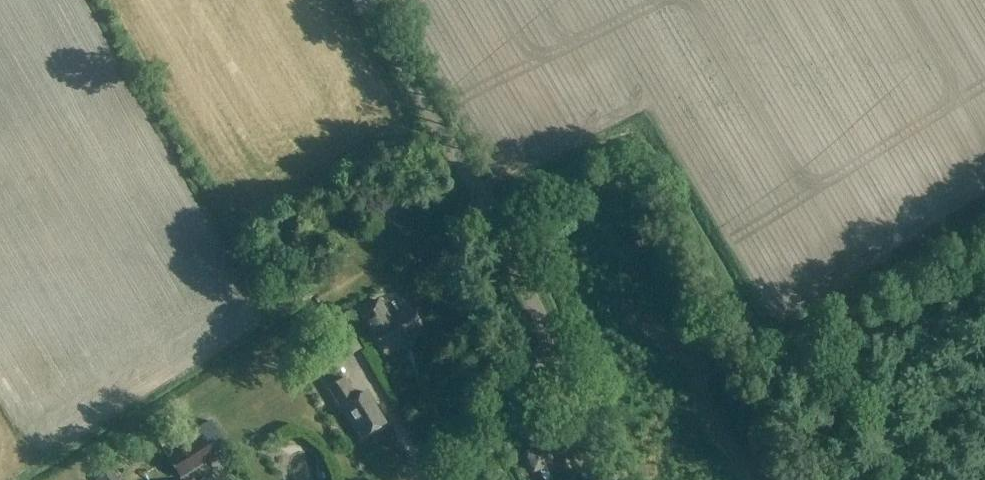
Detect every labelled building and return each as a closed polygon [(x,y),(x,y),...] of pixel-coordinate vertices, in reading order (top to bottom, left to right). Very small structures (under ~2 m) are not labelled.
[(379,301),(361,312),(387,356),(427,332),(413,310),(391,322),(379,301)] [(361,349),(344,321),(324,332),(343,361),(361,349)] [(345,377),(327,389),(340,411),(343,408),(361,438),(386,424),(367,392),(357,397),(345,377)] [(529,411),(526,407),(520,412),(523,416),(529,411)] [(166,460),(180,479),(216,458),(203,436),(189,445),(186,438),(173,446),(178,453),(166,460)] [(545,466),(550,464),(543,448),(527,454),(534,471),(539,468),(544,479),(551,479),(545,466)] [(96,479),(118,479),(111,469),(96,479)]
